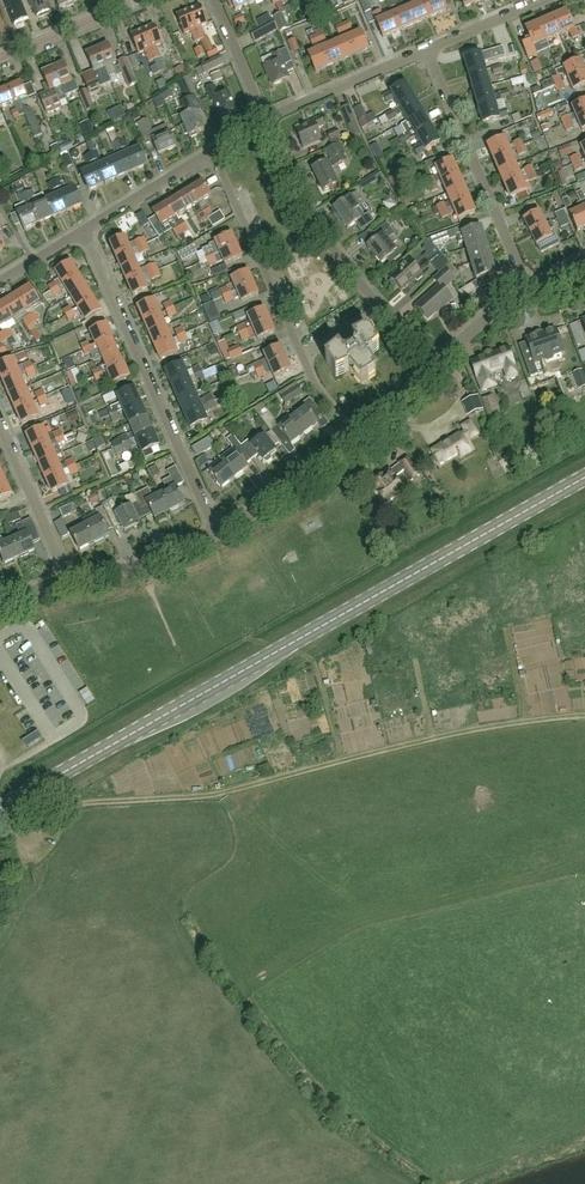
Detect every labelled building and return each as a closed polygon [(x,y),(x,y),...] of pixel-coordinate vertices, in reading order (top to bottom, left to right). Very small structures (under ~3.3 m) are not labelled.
[(5,3),(14,27),(28,22),(20,0),(12,0),(5,3)] [(31,6),(33,9),(37,18),(51,13),(47,5),(48,3),(47,0),(28,0),(31,6)] [(60,10),(66,7),(67,8),(74,6),(74,4),(76,3),(75,0),(55,0),(60,10)] [(235,11),(249,5),(247,0),(228,0),(227,0),(231,8),(233,7),(235,11)] [(368,0),(365,0),(360,2),(365,14),(372,11),(368,0)] [(386,0),(390,10),(397,6),(395,0),(387,0),(386,0)] [(424,2),(431,17),(447,10),(442,0),(429,0),(424,2)] [(424,2),(409,9),(415,24),(431,17),(424,2)] [(201,41),(206,39),(201,28),(208,25),(200,7),(188,12),(201,41)] [(400,31),(415,24),(409,9),(393,16),(400,31)] [(400,31),(393,16),(384,20),(380,11),(374,13),(378,22),(377,23),(384,38),(400,31)] [(196,43),(201,41),(188,12),(176,17),(184,35),(191,32),(196,43)] [(580,36),(577,27),(573,29),(565,13),(552,19),(560,35),(569,31),(573,40),(580,36)] [(243,15),(234,19),(237,26),(246,22),(243,15)] [(288,29),(281,15),(273,18),(280,33),(288,29)] [(546,41),(560,35),(552,19),(539,25),(546,41)] [(270,35),(278,31),(279,31),(273,20),(260,27),(249,33),(255,43),(270,35)] [(349,23),(343,25),(346,33),(352,31),(349,23)] [(339,36),(346,33),(343,25),(336,29),(339,36)] [(549,48),(546,41),(539,25),(526,30),(529,38),(520,42),(528,59),(542,54),(541,51),(549,48)] [(162,44),(154,26),(142,32),(155,61),(160,59),(155,47),(162,44)] [(346,33),(349,39),(356,55),(369,49),(362,33),(354,36),(352,31),(346,33)] [(145,52),(150,63),(154,61),(155,61),(142,32),(130,37),(138,55),(145,52)] [(336,44),(343,60),(356,55),(349,39),(346,33),(339,36),(342,42),(336,44)] [(317,37),(320,44),(326,42),(323,34),(317,37)] [(317,37),(310,40),(313,47),(320,44),(317,37)] [(209,58),(219,53),(216,47),(213,48),(209,38),(206,39),(201,41),(209,58)] [(300,50),(295,40),(288,42),(292,53),(300,50)] [(330,66),(343,60),(336,44),(328,48),(326,42),(320,44),(323,50),(330,66)] [(316,53),(309,56),(316,72),(330,66),(323,50),(320,44),(313,47),(316,53)] [(115,69),(114,65),(116,64),(109,46),(98,51),(111,83),(112,83),(110,77),(116,74),(117,76),(122,74),(128,87),(137,84),(126,59),(118,62),(120,67),(115,69)] [(205,55),(202,47),(194,50),(198,58),(205,55)] [(464,59),(470,76),(480,73),(485,71),(483,63),(505,56),(503,47),(480,54),(464,59)] [(111,83),(98,51),(87,55),(94,72),(82,77),(90,95),(101,90),(100,88),(111,83)] [(265,67),(273,86),(289,79),(282,63),(285,62),(281,52),(272,56),(274,63),(265,67)] [(554,58),(558,66),(563,64),(560,55),(554,58)] [(201,67),(202,67),(196,70),(200,77),(205,74),(224,65),(220,56),(210,61),(210,62),(201,67)] [(555,86),(584,73),(584,72),(580,61),(573,64),(571,59),(563,63),(565,68),(557,71),(560,77),(552,80),(555,86)] [(541,60),(533,63),(537,74),(545,71),(541,60)] [(75,81),(72,82),(64,65),(53,70),(65,96),(79,90),(75,81)] [(501,65),(492,68),(494,76),(504,73),(501,65)] [(156,66),(151,68),(154,75),(160,73),(156,66)] [(65,96),(53,70),(42,74),(46,84),(43,85),(46,93),(39,96),(47,114),(62,108),(58,99),(65,96)] [(490,87),(485,71),(480,73),(470,76),(474,92),(490,87)] [(558,92),(571,86),(574,92),(584,86),(584,73),(555,86),(558,92)] [(191,101),(199,98),(190,76),(182,80),(191,101)] [(23,108),(21,101),(27,98),(21,83),(8,89),(14,104),(17,111),(20,118),(25,115),(35,139),(43,135),(33,111),(23,108)] [(396,99),(400,107),(401,108),(415,100),(406,84),(391,92),(392,93),(384,97),(388,104),(396,99)] [(206,90),(211,102),(214,101),(221,117),(236,110),(228,92),(219,96),(215,86),(206,90)] [(474,92),(479,107),(495,102),(495,104),(511,99),(509,91),(493,96),(490,87),(474,92)] [(1,109),(14,104),(8,89),(0,92),(0,106),(1,109)] [(87,113),(88,112),(95,109),(88,90),(79,94),(87,113)] [(404,114),(409,122),(423,114),(415,100),(401,108),(400,107),(385,115),(390,122),(404,114)] [(495,102),(479,107),(484,124),(500,121),(500,120),(508,117),(506,111),(498,113),(495,104),(495,102)] [(584,116),(584,103),(573,108),(578,120),(584,116)] [(198,135),(197,133),(204,130),(196,112),(192,105),(184,108),(185,112),(180,114),(182,118),(181,118),(184,126),(181,127),(185,136),(188,135),(189,137),(191,137),(192,138),(198,135)] [(347,124),(350,122),(355,120),(349,106),(341,109),(347,124)] [(369,125),(367,118),(362,106),(355,109),(360,121),(363,128),(369,125)] [(551,110),(540,115),(542,120),(554,116),(551,110)] [(431,128),(423,114),(409,122),(402,125),(407,133),(399,138),(403,145),(417,136),(431,128)] [(513,116),(516,123),(522,121),(519,114),(513,116)] [(564,125),(572,122),(569,116),(561,119),(564,125)] [(297,132),(303,148),(322,140),(318,130),(326,126),(322,118),(305,125),(306,128),(297,132)] [(147,119),(144,121),(139,123),(136,124),(137,125),(141,133),(146,145),(153,142),(158,155),(176,148),(166,125),(152,131),(147,119)] [(574,129),(572,122),(564,125),(567,132),(574,129)] [(440,143),(431,128),(417,136),(422,144),(414,150),(418,156),(426,151),(427,151),(440,143)] [(328,134),(330,140),(340,136),(337,129),(328,134)] [(118,142),(122,150),(130,147),(126,139),(123,140),(121,134),(116,136),(118,142)] [(394,151),(403,145),(398,138),(390,144),(394,151)] [(516,151),(525,148),(521,140),(513,143),(516,151)] [(495,161),(511,154),(505,141),(489,148),(495,161)] [(112,145),(115,153),(122,150),(118,142),(112,145)] [(338,184),(331,169),(347,161),(344,155),(346,155),(340,144),(327,150),(332,161),(328,163),(328,162),(313,170),(323,192),(338,184)] [(570,145),(558,150),(562,158),(573,153),(570,145)] [(525,148),(516,151),(519,156),(527,153),(525,148)] [(124,156),(131,171),(131,172),(146,166),(139,150),(124,156)] [(62,157),(67,169),(74,165),(67,151),(61,154),(62,157)] [(97,152),(90,155),(94,163),(101,160),(97,152)] [(511,154),(495,161),(500,173),(516,166),(511,154)] [(89,165),(94,163),(90,155),(84,158),(87,166),(89,165)] [(570,159),(573,165),(581,161),(578,155),(570,159)] [(110,162),(117,177),(131,171),(124,156),(110,162)] [(436,184),(442,182),(458,174),(453,161),(437,168),(439,174),(425,180),(428,188),(436,184)] [(576,172),(584,168),(581,161),(573,165),(576,172)] [(97,168),(103,183),(117,177),(110,162),(97,168)] [(344,175),(352,173),(350,162),(341,164),(344,175)] [(522,179),(521,178),(516,166),(500,173),(505,186),(522,179)] [(532,166),(524,169),(527,176),(535,173),(532,166)] [(89,191),(104,184),(103,183),(97,168),(82,175),(89,191)] [(380,172),(358,185),(362,191),(383,178),(380,172)] [(522,179),(505,186),(511,199),(527,193),(524,184),(537,179),(535,173),(527,176),(521,178),(522,179)] [(442,182),(448,195),(464,187),(458,174),(442,182)] [(390,180),(398,193),(401,197),(408,192),(404,186),(401,188),(394,178),(393,176),(389,179),(390,180)] [(57,190),(60,196),(67,211),(67,212),(82,206),(75,189),(67,193),(61,179),(54,182),(57,190)] [(211,186),(220,201),(231,195),(221,180),(211,186)] [(51,193),(57,190),(54,182),(48,185),(51,193)] [(210,196),(201,182),(189,190),(207,219),(208,219),(213,227),(225,220),(220,211),(214,215),(204,200),(210,196)] [(439,190),(436,184),(428,188),(431,193),(439,190)] [(454,208),(470,201),(464,187),(448,195),(451,201),(445,203),(437,206),(440,214),(448,210),(454,208)] [(207,219),(189,190),(177,198),(186,212),(192,208),(201,223),(207,219)] [(583,209),(584,213),(584,199),(581,191),(576,194),(583,209)] [(38,224),(52,217),(46,202),(43,195),(35,198),(33,192),(26,195),(29,202),(31,208),(39,225),(38,224)] [(362,199),(358,193),(334,208),(348,229),(366,217),(360,209),(361,208),(357,202),(362,199)] [(22,205),(29,202),(26,195),(19,198),(22,205)] [(46,202),(52,217),(67,211),(60,196),(46,202)] [(186,212),(177,198),(165,205),(183,234),(189,230),(184,222),(180,224),(176,218),(186,212)] [(566,208),(564,210),(566,215),(569,214),(567,209),(572,206),(568,198),(562,200),(566,208)] [(476,214),(470,201),(454,208),(459,221),(476,214)] [(183,234),(165,205),(152,213),(161,227),(168,223),(177,237),(183,234)] [(24,231),(39,225),(31,208),(17,214),(24,231)] [(583,209),(570,215),(570,214),(569,214),(577,232),(578,232),(578,231),(584,229),(584,231),(584,213),(583,209)] [(450,215),(448,210),(440,214),(442,219),(450,215)] [(566,215),(564,210),(555,214),(558,219),(566,215)] [(524,220),(531,233),(546,225),(540,212),(524,220)] [(566,215),(558,219),(560,224),(562,228),(570,224),(569,220),(566,215)] [(546,225),(531,233),(537,245),(538,245),(542,252),(559,244),(556,236),(552,237),(549,232),(553,230),(554,228),(551,223),(546,226),(546,225)] [(402,256),(389,239),(395,234),(387,224),(374,234),(378,239),(367,247),(381,265),(387,260),(391,264),(402,256)] [(465,242),(468,249),(480,245),(486,243),(481,229),(457,236),(459,244),(465,242)] [(435,246),(450,240),(447,233),(430,239),(431,242),(435,246)] [(220,254),(237,246),(232,235),(209,245),(210,247),(202,250),(206,260),(214,257),(220,254)] [(147,244),(144,237),(128,245),(125,238),(110,245),(116,258),(147,244)] [(491,259),(486,243),(480,245),(468,249),(473,265),(480,263),(491,259)] [(147,244),(116,258),(121,271),(137,264),(134,257),(150,250),(147,244)] [(194,245),(193,245),(178,254),(182,262),(198,253),(194,245)] [(242,258),(237,246),(220,254),(225,265),(226,266),(242,258)] [(445,259),(439,252),(428,261),(435,269),(445,259)] [(217,263),(214,257),(206,260),(209,266),(217,263)] [(445,270),(450,264),(445,259),(435,269),(440,275),(445,270)] [(480,263),(473,265),(478,280),(496,274),(491,259),(480,263)] [(398,286),(403,291),(414,280),(415,281),(423,274),(411,261),(391,278),(393,280),(391,282),(396,288),(398,286)] [(54,283),(48,287),(51,293),(64,285),(78,276),(71,263),(56,273),(60,278),(54,282),(54,283)] [(137,264),(121,271),(127,284),(143,277),(148,274),(158,270),(155,264),(140,271),(137,264)] [(456,281),(461,276),(450,264),(445,270),(456,281)] [(158,270),(148,274),(151,281),(161,276),(158,270)] [(445,270),(440,275),(434,280),(440,286),(417,307),(429,320),(441,310),(442,311),(453,300),(452,299),(445,292),(456,281),(445,270)] [(232,280),(237,291),(254,284),(248,272),(232,280)] [(71,297),(86,288),(78,276),(64,285),(51,293),(54,297),(67,290),(71,297)] [(149,290),(143,277),(127,284),(133,297),(149,290)] [(477,284),(480,291),(490,286),(487,279),(477,284)] [(259,295),(254,284),(237,291),(242,303),(259,295)] [(477,295),(475,292),(477,291),(473,284),(459,293),(463,299),(465,298),(467,301),(477,295)] [(219,290),(222,297),(230,294),(227,287),(219,290)] [(93,300),(86,288),(71,297),(79,309),(93,300)] [(39,304),(30,289),(16,297),(25,312),(29,317),(33,325),(39,322),(31,309),(39,304)] [(225,303),(233,300),(230,294),(222,297),(225,303)] [(201,298),(203,304),(211,300),(209,295),(201,298)] [(4,306),(13,320),(25,312),(16,297),(17,298),(4,306)] [(79,309),(74,312),(66,317),(70,322),(82,314),(86,321),(101,312),(93,300),(79,309)] [(144,321),(160,314),(155,300),(138,308),(144,321)] [(163,305),(166,311),(174,308),(171,301),(163,305)] [(412,302),(399,311),(405,319),(418,310),(412,302)] [(4,306),(0,308),(0,329),(3,333),(7,341),(13,337),(5,324),(13,320),(4,306)] [(63,312),(66,317),(74,312),(70,307),(63,312)] [(178,315),(174,308),(166,311),(170,319),(178,315)] [(249,308),(240,312),(233,315),(236,322),(252,315),(249,308)] [(236,328),(239,335),(270,321),(265,309),(249,317),(251,321),(236,328)] [(150,334),(166,327),(160,314),(144,321),(150,334)] [(33,325),(29,317),(23,321),(23,322),(27,329),(28,328),(33,325)] [(241,341),(257,334),(259,340),(276,332),(270,321),(239,335),(241,341)] [(91,332),(96,346),(113,338),(107,325),(91,332)] [(150,334),(155,347),(172,340),(166,327),(150,334)] [(175,330),(178,337),(186,334),(183,327),(175,330)] [(528,342),(520,345),(531,377),(538,375),(534,364),(536,363),(545,360),(547,362),(553,360),(554,357),(563,353),(555,331),(528,341),(528,342)] [(172,340),(155,347),(161,360),(178,353),(174,346),(188,340),(186,334),(178,337),(172,340)] [(340,350),(326,362),(337,377),(349,371),(362,386),(377,376),(375,372),(372,365),(369,359),(380,350),(375,342),(370,334),(354,341),(340,350)] [(102,359),(118,352),(113,338),(96,346),(91,348),(83,351),(85,356),(98,351),(102,359)] [(91,348),(89,343),(81,346),(83,351),(91,348)] [(239,346),(227,351),(231,360),(243,355),(239,346)] [(270,365),(270,366),(287,358),(282,347),(265,354),(270,365)] [(477,359),(471,361),(476,374),(482,391),(492,388),(488,378),(492,376),(491,373),(504,368),(507,378),(517,374),(508,347),(477,359)] [(124,365),(118,352),(102,359),(107,372),(124,365)] [(255,372),(258,378),(273,372),(276,378),(292,370),(287,358),(270,366),(270,365),(263,369),(255,372)] [(26,373),(26,372),(34,369),(31,362),(17,369),(13,360),(0,365),(0,373),(4,382),(5,381),(20,375),(20,376),(26,373)] [(263,369),(260,362),(253,365),(255,372),(263,369)] [(107,372),(101,375),(94,378),(96,384),(110,378),(113,385),(130,378),(124,365),(107,372)] [(192,370),(186,373),(183,365),(166,372),(173,387),(174,386),(174,387),(203,374),(199,366),(192,369),(192,370)] [(34,369),(26,372),(26,373),(29,379),(36,375),(34,369)] [(584,377),(581,370),(574,373),(577,380),(584,377)] [(72,387),(74,386),(81,383),(79,378),(76,380),(72,371),(67,374),(68,376),(72,387)] [(174,387),(180,401),(196,394),(192,385),(205,379),(203,374),(174,387)] [(12,395),(26,389),(20,376),(20,375),(5,381),(12,395)] [(508,388),(511,404),(526,401),(523,385),(508,388)] [(295,387),(280,396),(286,405),(290,402),(301,395),(295,387)] [(125,410),(140,404),(141,403),(135,388),(118,396),(125,410)] [(32,402),(26,389),(12,395),(17,408),(16,409),(16,410),(32,402)] [(35,393),(38,400),(46,396),(43,390),(35,393)] [(80,405),(86,402),(82,391),(76,394),(80,405)] [(196,394),(180,401),(186,414),(185,414),(185,415),(202,407),(196,394)] [(215,401),(212,395),(204,399),(207,405),(215,401)] [(482,399),(489,418),(501,414),(494,395),(482,399)] [(49,403),(46,396),(38,400),(41,406),(49,403)] [(463,402),(469,416),(483,410),(477,396),(463,402)] [(300,414),(293,419),(305,434),(319,424),(314,417),(320,413),(311,400),(297,410),(300,414)] [(218,408),(215,401),(207,405),(202,407),(185,415),(192,430),(209,422),(205,414),(218,408)] [(23,424),(39,417),(32,402),(16,410),(23,424)] [(146,418),(140,404),(125,410),(131,424),(146,418)] [(110,417),(118,413),(115,406),(107,409),(108,410),(110,416),(110,417)] [(110,416),(108,410),(99,414),(102,420),(110,416)] [(81,411),(72,412),(72,421),(82,421),(81,411)] [(118,413),(110,417),(114,424),(121,421),(118,413)] [(292,445),(305,434),(293,419),(289,414),(276,424),(268,413),(261,419),(271,432),(272,431),(281,443),(287,439),(292,445)] [(137,438),(152,431),(146,418),(131,424),(135,433),(129,435),(121,438),(123,444),(130,441),(137,438)] [(471,441),(479,436),(471,422),(464,427),(467,432),(462,435),(461,435),(433,452),(441,466),(460,455),(462,458),(472,452),(465,441),(470,439),(471,441)] [(36,450),(64,437),(61,430),(52,434),(47,437),(44,429),(28,436),(34,450),(36,449),(36,450)] [(153,449),(160,446),(153,431),(152,431),(137,438),(130,441),(123,444),(127,451),(140,445),(144,453),(147,459),(156,455),(153,449)] [(274,448),(281,443),(272,431),(271,432),(266,436),(265,435),(252,445),(249,441),(241,446),(252,460),(258,456),(263,462),(264,461),(267,463),(272,459),(270,456),(277,451),(274,448)] [(220,458),(235,478),(248,469),(246,465),(252,460),(241,446),(233,435),(227,440),(232,448),(220,457),(220,458)] [(67,443),(64,437),(36,450),(42,464),(57,457),(53,449),(67,443)] [(215,446),(209,438),(201,443),(206,451),(215,446)] [(511,441),(504,446),(503,446),(509,457),(517,452),(511,441)] [(46,477),(47,478),(76,465),(73,459),(65,462),(66,463),(61,466),(57,457),(42,464),(48,477),(46,477)] [(210,473),(217,482),(222,489),(235,478),(220,458),(206,468),(210,473)] [(371,484),(380,495),(380,499),(382,502),(386,502),(394,496),(395,498),(405,490),(396,478),(404,471),(411,480),(419,475),(408,458),(399,464),(400,464),(391,471),(390,470),(371,484)] [(109,462),(115,476),(120,474),(114,459),(109,462)] [(76,465),(47,478),(53,493),(70,486),(66,476),(70,474),(71,476),(79,473),(76,465)] [(177,487),(185,483),(177,467),(169,471),(172,478),(164,483),(168,492),(162,495),(170,512),(185,504),(177,487)] [(133,481),(135,488),(144,485),(142,478),(133,481)] [(0,485),(0,502),(12,497),(6,483),(0,485)] [(139,504),(145,516),(152,513),(156,519),(170,512),(162,495),(147,502),(146,500),(139,504)] [(103,506),(114,528),(121,524),(125,531),(140,523),(138,520),(145,516),(139,504),(132,507),(131,506),(118,513),(112,501),(103,506)] [(76,512),(72,504),(59,510),(63,518),(76,512)] [(86,526),(95,543),(110,535),(107,531),(114,528),(103,506),(95,510),(100,518),(86,526)] [(19,513),(5,518),(8,525),(21,520),(19,513)] [(95,543),(86,526),(71,533),(80,550),(95,543)] [(12,539),(19,558),(35,552),(27,533),(12,539)] [(19,558),(12,539),(0,544),(0,558),(1,557),(4,564),(19,558)] [(51,645),(59,659),(67,654),(59,641),(51,645)]
